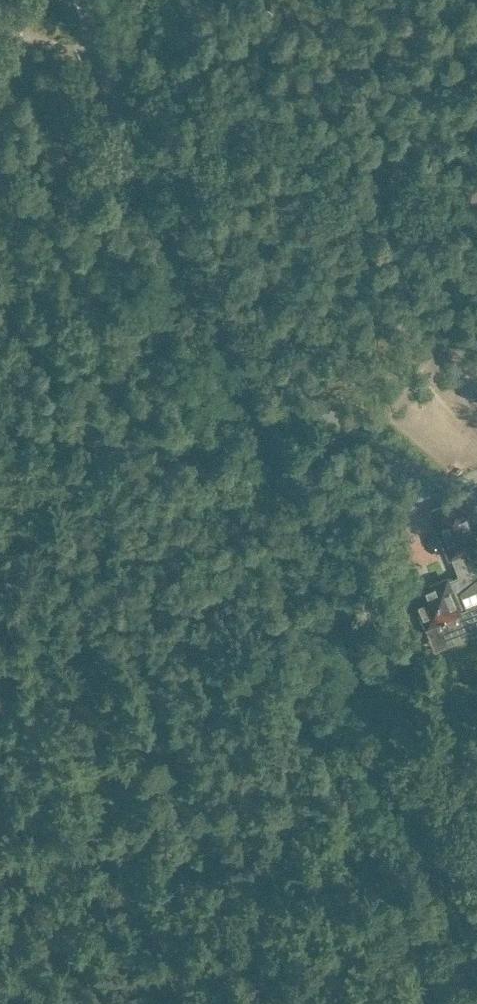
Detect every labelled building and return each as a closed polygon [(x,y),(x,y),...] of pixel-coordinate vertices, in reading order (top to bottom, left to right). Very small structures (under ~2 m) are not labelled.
[(414,592),(428,624),(441,619),(442,621),(443,621),(449,636),(464,631),(466,636),(476,632),(476,601),(467,605),(461,591),(476,579),(476,560),(475,559),(472,558),(469,558),(466,559),(464,554),(476,549),(476,524),(465,495),(449,501),(430,509),(449,555),(450,555),(458,573),(460,575),(450,580),(449,577),(446,578),(432,584),(414,592)]
